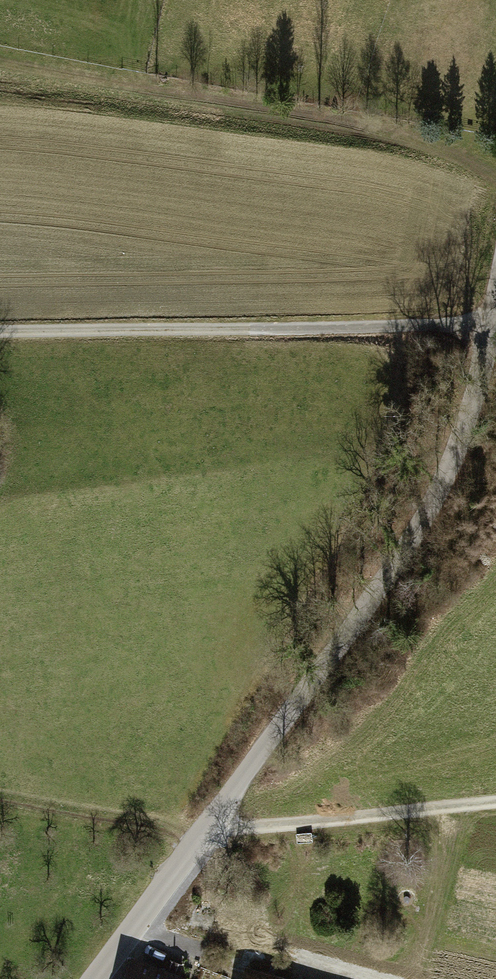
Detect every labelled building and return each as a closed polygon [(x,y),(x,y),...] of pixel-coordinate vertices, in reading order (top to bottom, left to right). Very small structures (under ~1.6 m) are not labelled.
[(185,976),(132,956),(124,978),(184,978),(185,976)] [(249,968),(245,978),(287,978),(249,968)]
